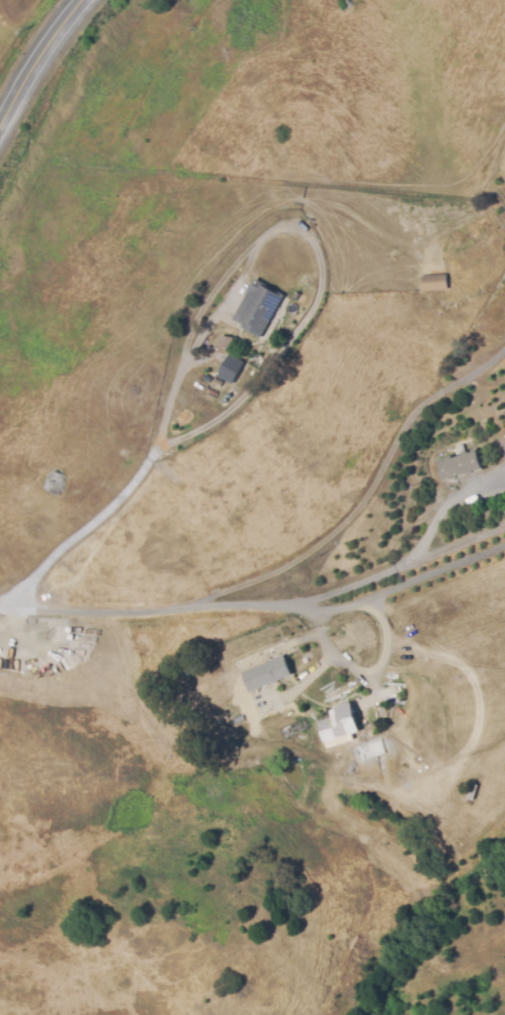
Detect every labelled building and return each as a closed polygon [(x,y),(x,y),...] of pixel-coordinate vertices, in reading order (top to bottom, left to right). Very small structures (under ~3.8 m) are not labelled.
[(422,293),(421,278),(447,275),(448,290),(422,293)] [(236,316),(258,276),(288,294),(265,334),(236,316)] [(232,350),(220,349),(221,338),(233,339),(232,350)] [(231,354),(246,362),(235,382),(220,373),(231,354)] [(444,484),(436,461),(476,449),(483,471),(444,484)] [(249,694),(240,674),(284,656),(292,676),(249,694)] [(324,744),(318,723),(337,717),(334,709),(350,704),(359,733),(324,744)] [(235,724),(231,716),(240,712),(243,720),(235,724)] [(479,787),(471,785),(473,776),(481,778),(479,787)]
